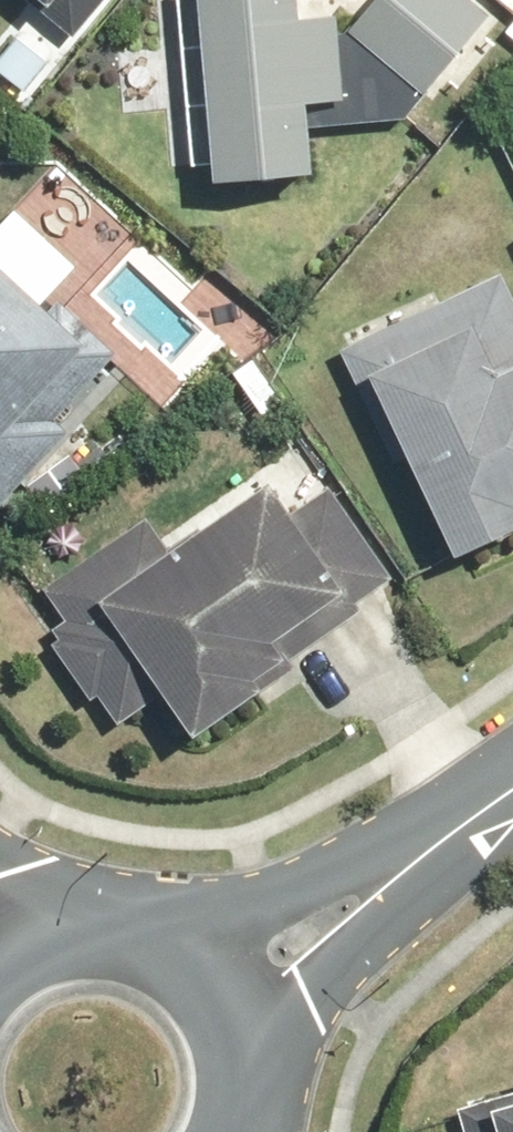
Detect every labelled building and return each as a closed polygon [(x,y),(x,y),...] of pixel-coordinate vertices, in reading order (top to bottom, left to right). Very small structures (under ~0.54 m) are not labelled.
[(70,43),(105,0),(19,0),(70,43)] [(282,0),(168,0),(180,189),(290,181),(285,111),(332,107),(327,30),(284,34),(282,0)] [(459,0),(373,0),(341,38),(410,95),(477,15),(459,0)] [(328,345),(442,557),(512,519),(512,337),(481,277),(437,300),(431,289),(328,345)] [(15,487),(43,516),(93,466),(48,422),(108,361),(49,303),(30,322),(0,293),(0,503),(15,487)] [(224,377),(260,423),(280,409),(284,414),(300,403),(262,350),(224,377)] [(39,593),(61,623),(77,611),(174,741),(383,587),(314,493),(277,520),(250,484),(158,551),(135,521),(39,593)] [(452,1104),(460,1131),(512,1131),(512,1087),(452,1104)]
